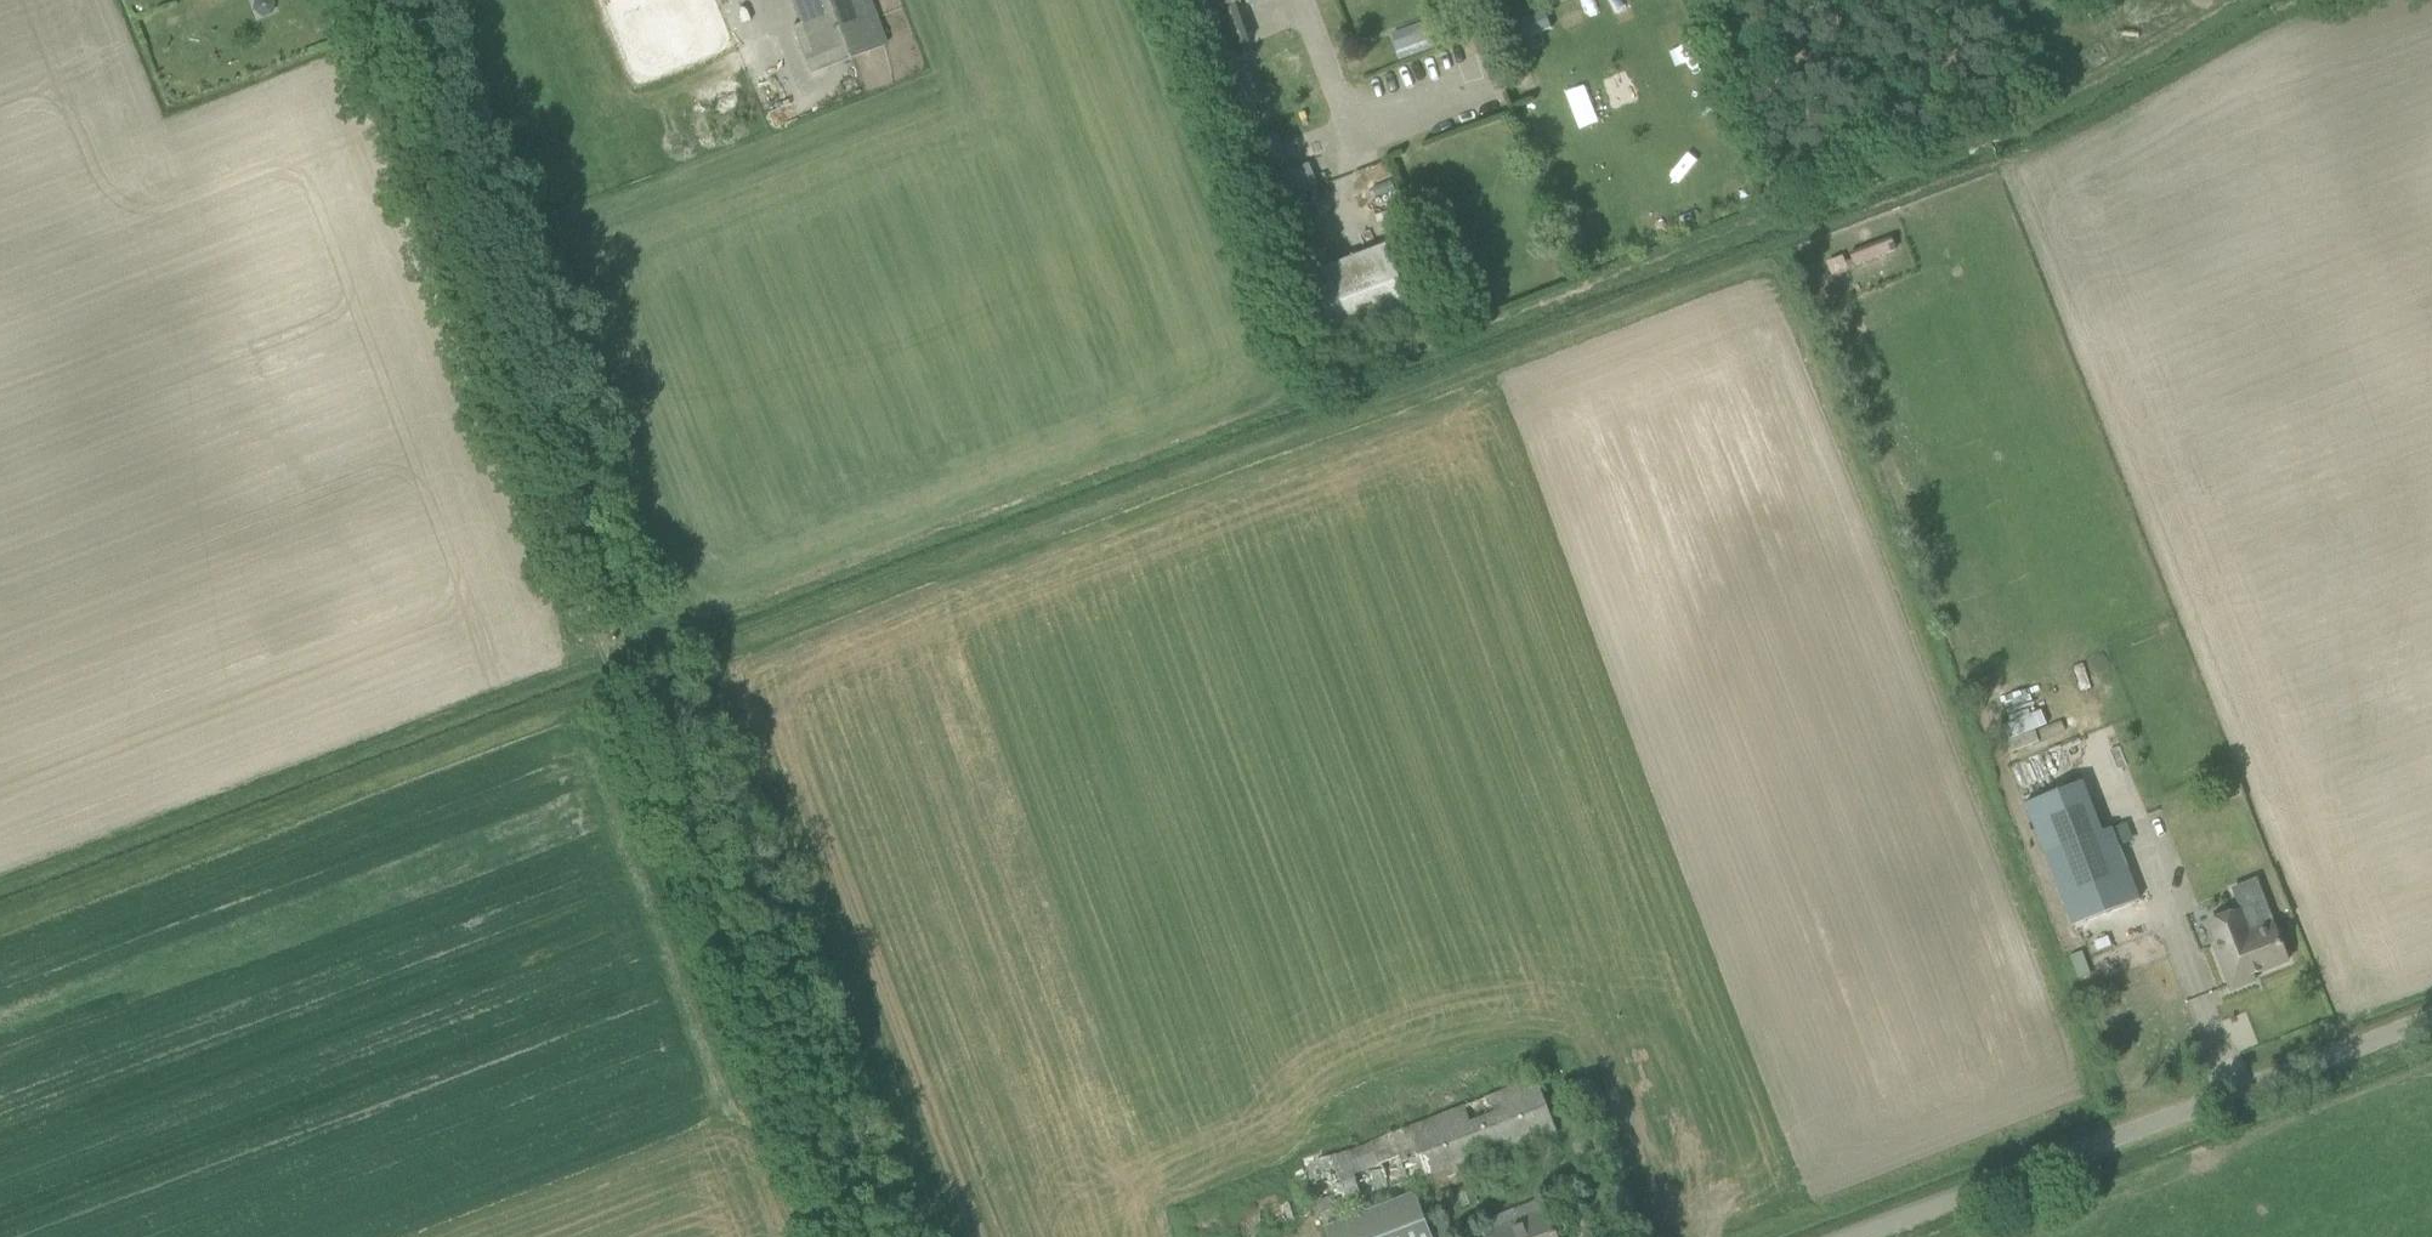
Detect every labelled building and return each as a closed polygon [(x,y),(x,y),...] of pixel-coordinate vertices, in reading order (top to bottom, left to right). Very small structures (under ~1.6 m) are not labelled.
[(792,26),(811,74),(886,46),(868,0),(792,0),(801,22),(792,26)] [(1250,0),(1187,0),(1195,21),(1250,0)] [(1399,58),(1437,49),(1431,21),(1393,30),(1399,58)] [(1675,65),(1694,59),(1687,35),(1668,40),(1675,65)] [(1252,144),(1261,169),(1287,160),(1278,134),(1252,144)] [(1310,164),(1254,186),(1262,208),(1318,186),(1310,164)] [(1890,238),(1850,253),(1855,265),(1895,250),(1890,238)] [(1302,282),(1330,354),(1421,319),(1392,246),(1302,282)] [(1847,269),(1841,256),(1828,262),(1833,275),(1847,269)] [(2083,781),(2024,804),(2038,838),(2045,855),(2103,833),(2097,816),(2083,781)] [(2103,833),(2045,855),(2064,904),(2073,927),(2140,900),(2131,879),(2112,829),(2103,833)] [(2288,961),(2279,939),(2272,921),(2250,929),(2242,910),(2231,914),(2209,923),(2217,944),(2214,945),(2231,990),(2254,981),(2252,975),(2288,961)] [(1327,1225),(1558,1134),(1535,1077),(1305,1168),(1327,1225)] [(1487,1233),(1489,1236),(1556,1236),(1548,1217),(1546,1211),(1541,1197),(1494,1215),(1499,1229),(1487,1233)] [(1322,1236),(1419,1236),(1408,1206),(1322,1236)]
